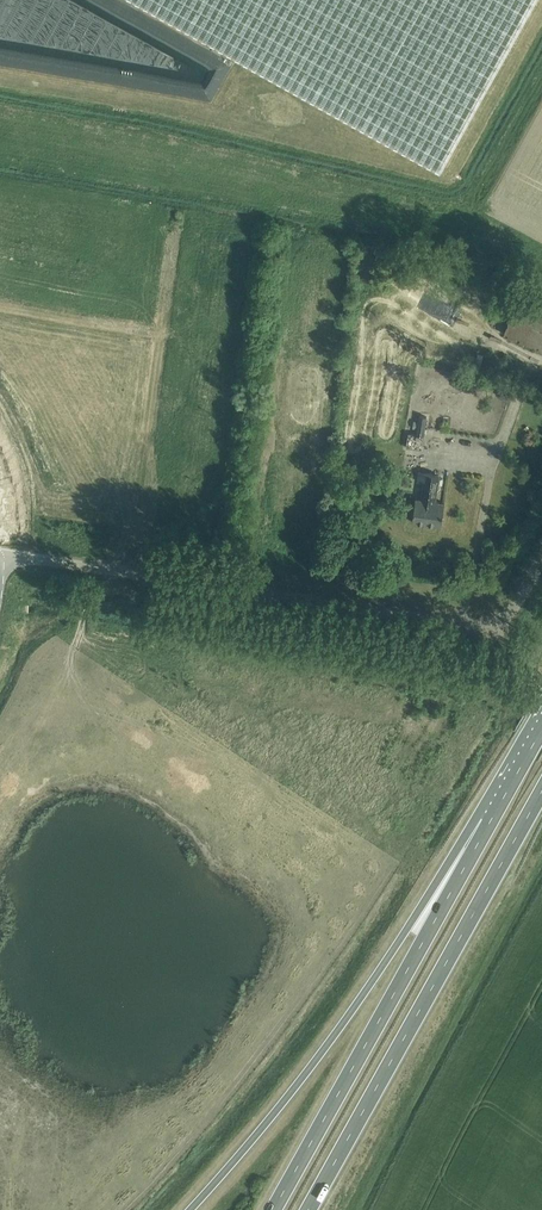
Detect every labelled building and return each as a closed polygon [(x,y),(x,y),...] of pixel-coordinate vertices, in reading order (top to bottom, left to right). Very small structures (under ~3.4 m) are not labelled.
[(440,170),(535,0),(135,0),(440,170)] [(541,350),(541,307),(519,298),(505,335),(541,350)] [(409,433),(407,447),(422,449),(424,435),(427,417),(419,415),(416,434),(409,433)] [(307,481),(307,470),(286,470),(286,481),(307,481)] [(413,522),(443,527),(446,504),(435,503),(439,476),(418,474),(416,482),(425,484),(423,500),(416,500),(413,522)]
